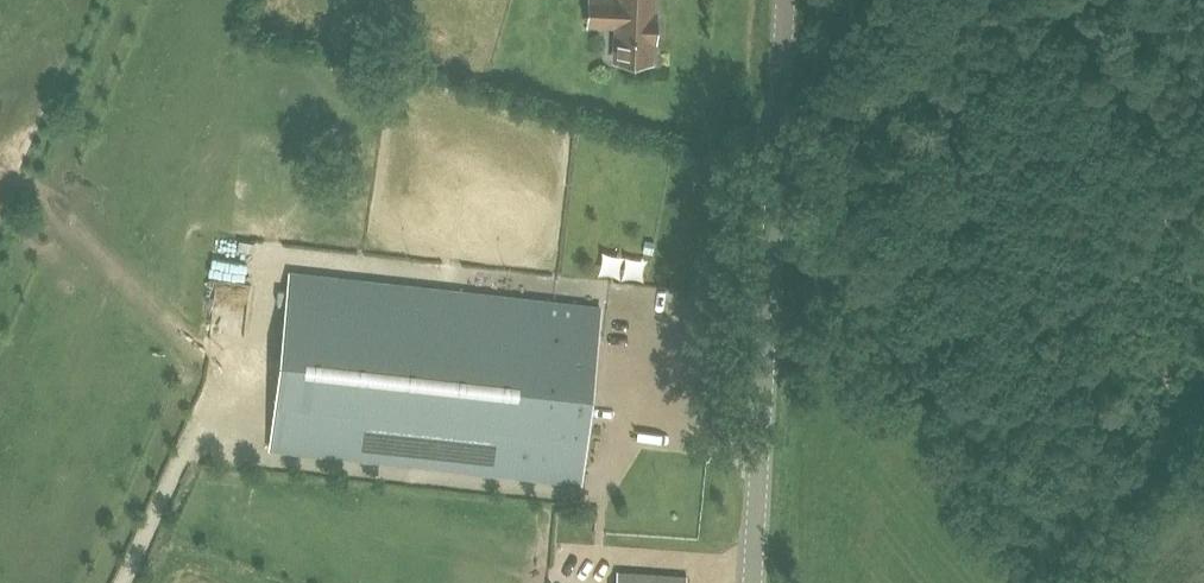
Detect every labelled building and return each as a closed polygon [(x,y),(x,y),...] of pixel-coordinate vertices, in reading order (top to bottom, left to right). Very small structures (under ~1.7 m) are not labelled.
[(614,60),(650,61),(653,0),(605,0),(604,24),(616,25),(614,60)] [(224,279),(253,280),(254,268),(225,267),(224,279)] [(257,334),(259,294),(224,292),(222,333),(257,334)] [(286,301),(274,416),(273,421),(581,454),(594,335),(286,301)] [(686,577),(616,572),(616,582),(686,582),(686,577)]
